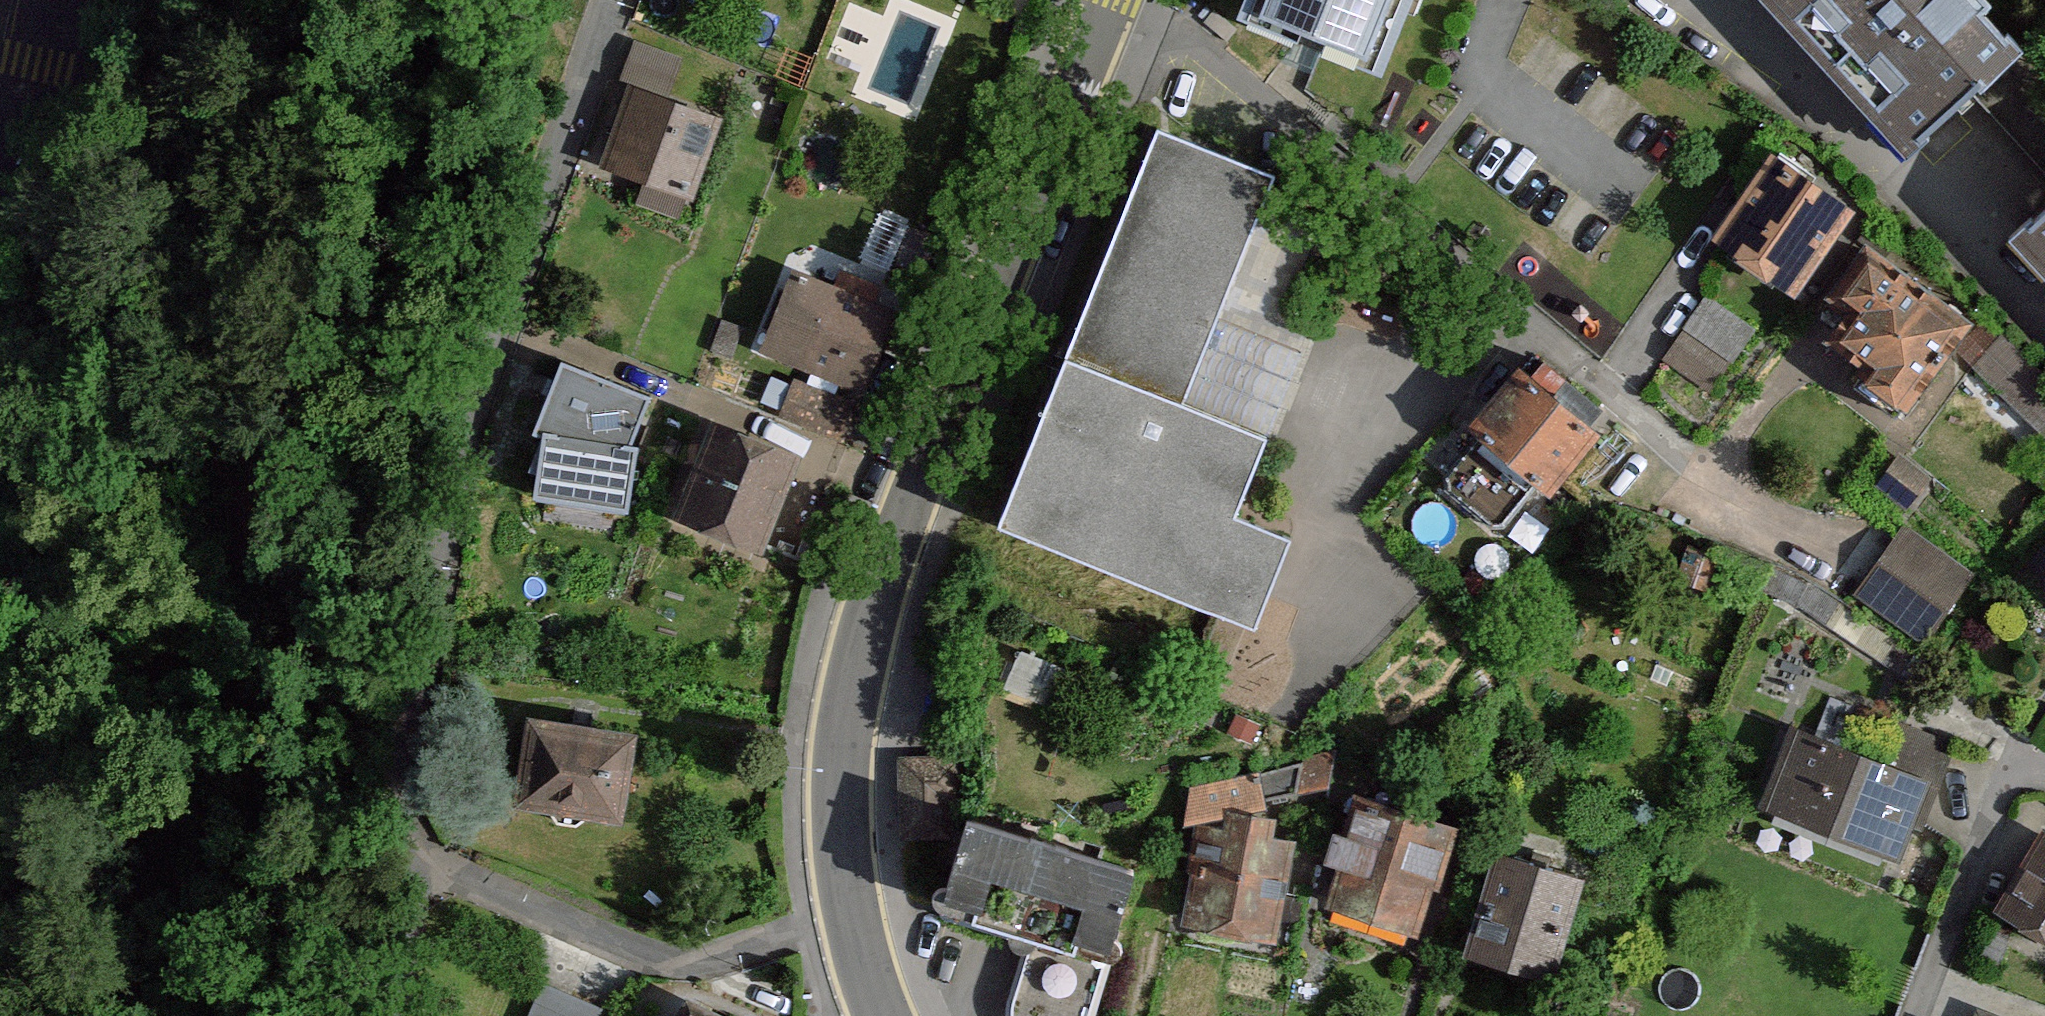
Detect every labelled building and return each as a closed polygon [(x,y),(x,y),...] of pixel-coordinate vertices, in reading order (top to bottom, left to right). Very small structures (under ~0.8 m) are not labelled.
[(1236,14),(1372,69),(1400,0),(1241,0),(1236,14)] [(1882,149),(1902,130),(1895,121),(1942,77),(1953,88),(1998,45),(1984,30),(1978,35),(1954,10),(1965,0),(1742,0),(1882,149)] [(634,92),(604,177),(647,193),(639,211),(686,228),(692,209),(703,213),(730,130),(634,92)] [(1158,127),(1067,353),(1183,399),(1273,173),(1158,127)] [(1752,147),(1691,234),(1773,291),(1834,204),(1752,147)] [(2044,295),(2044,181),(2005,219),(1998,212),(1981,228),(2044,295)] [(1848,250),(1818,292),(1835,305),(1815,333),(1853,360),(1840,377),(1888,411),(1951,324),(1848,250)] [(807,251),(772,353),(871,390),(910,289),(807,251)] [(1720,387),(1757,324),(1706,294),(1669,358),(1720,387)] [(1958,369),(2044,450),(2044,384),(1991,334),(1958,369)] [(1226,416),(1183,399),(1067,353),(1060,370),(997,527),(1221,616),(1256,630),(1293,539),(1236,516),(1269,433),(1226,416)] [(1497,362),(1449,419),(1531,487),(1594,411),(1526,354),(1510,373),(1497,362)] [(536,498),(632,512),(643,447),(637,446),(652,398),(562,366),(535,435),(547,436),(536,498)] [(849,441),(864,402),(838,393),(841,385),(804,370),(802,378),(787,418),(849,441)] [(675,522),(764,559),(805,464),(713,425),(675,522)] [(1889,519),(1839,592),(1910,641),(1961,569),(1889,519)] [(538,713),(525,803),(554,809),(561,820),(586,824),(598,814),(639,820),(652,728),(538,713)] [(1862,756),(1775,722),(1741,807),(1880,862),(1895,823),(1911,829),(1944,744),(1877,718),(1862,756)] [(950,754),(897,757),(902,841),(956,838),(950,754)] [(1343,796),(1310,916),(1406,943),(1439,822),(1343,796)] [(1187,815),(1163,936),(1258,955),(1282,839),(1255,833),(1259,813),(1209,803),(1205,819),(1187,815)] [(1135,871),(965,821),(938,910),(1029,938),(1011,995),(1008,1010),(1009,1015),(1097,1015),(1135,871)] [(1978,908),(2044,945),(2044,837),(2024,825),(1978,908)] [(1477,849),(1445,950),(1534,979),(1566,877),(1477,849)] [(532,1015),(596,1015),(601,1002),(545,980),(532,1015)] [(665,1000),(657,1015),(698,1015),(665,1000)] [(1967,1006),(1963,1015),(1993,1015),(1967,1006)]
